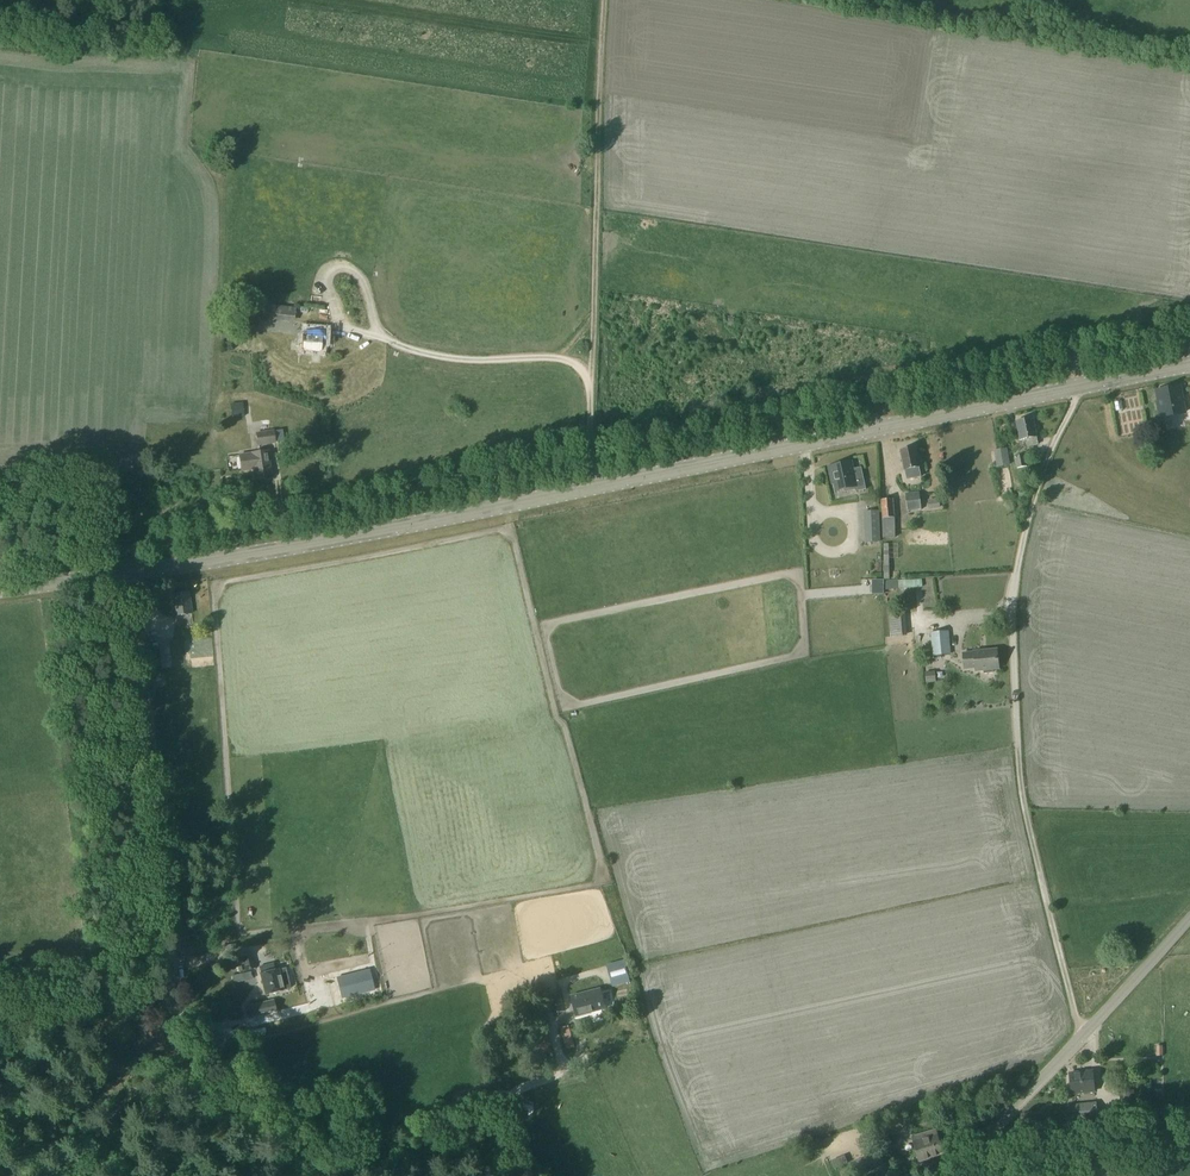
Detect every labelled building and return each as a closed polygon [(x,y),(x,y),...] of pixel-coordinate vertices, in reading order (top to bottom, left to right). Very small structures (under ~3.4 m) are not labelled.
[(250,318),(293,323),(295,308),(262,305),(263,300),(252,299),(250,318)] [(302,351),(320,351),(320,345),(323,345),(324,332),(306,331),(306,337),(303,337),(302,351)] [(1161,418),(1184,414),(1180,388),(1157,392),(1160,410),(1157,410),(1159,416),(1161,416),(1161,418)] [(229,418),(241,417),(243,416),(242,404),(228,405),(229,418)] [(267,411),(258,414),(261,425),(270,422),(267,411)] [(1019,441),(1025,440),(1026,448),(1038,445),(1036,437),(1037,437),(1033,419),(1016,423),(1019,441)] [(273,430),(256,433),(255,433),(257,447),(276,444),(273,430)] [(921,477),(918,467),(919,467),(915,449),(901,452),(907,480),(921,477)] [(1009,466),(1006,449),(995,450),(998,467),(1009,466)] [(240,473),(252,471),(254,482),(272,479),(268,451),(250,453),(238,455),(240,473)] [(1028,460),(1037,458),(1036,451),(1026,453),(1028,460)] [(1027,467),(1025,460),(1024,455),(1014,457),(1016,469),(1027,467)] [(855,492),(866,490),(861,470),(855,472),(854,469),(852,470),(850,463),(828,467),(832,484),(835,483),(837,491),(844,490),(844,492),(855,490),(855,492)] [(13,495),(32,494),(33,483),(13,484),(13,495)] [(907,512),(921,511),(919,493),(905,495),(907,512)] [(938,499),(928,501),(930,510),(940,508),(938,499)] [(882,519),(895,518),(893,500),(881,500),(882,519)] [(880,542),(879,511),(866,512),(867,542),(880,542)] [(173,616),(192,614),(189,593),(171,596),(173,616)] [(890,637),(895,637),(907,636),(905,617),(889,618),(890,637)] [(950,655),(948,631),(930,633),(933,656),(950,655)] [(150,650),(152,669),(153,669),(172,667),(169,648),(150,650)] [(996,650),(974,652),(962,654),(963,670),(976,669),(976,671),(983,671),(983,674),(992,673),(992,670),(998,669),(996,650)] [(934,673),(925,673),(926,683),(935,682),(934,673)] [(245,971),(254,969),(251,956),(242,958),(245,971)] [(623,962),(607,967),(613,986),(629,982),(623,962)] [(283,991),(290,989),(285,969),(278,971),(278,970),(260,975),(265,996),(283,991)] [(368,970),(336,978),(341,999),(374,991),(368,970)] [(250,973),(242,974),(243,978),(247,981),(251,980),(250,973)] [(577,1015),(597,1010),(593,991),(572,997),(577,1015)] [(555,1014),(565,1011),(562,999),(552,1002),(555,1014)] [(273,1000),(245,1007),(248,1017),(275,1011),(273,1000)] [(523,1026),(535,1023),(531,1006),(519,1008),(523,1026)] [(566,1049),(574,1047),(568,1027),(560,1029),(566,1049)] [(494,1050),(511,1045),(507,1032),(490,1037),(494,1050)] [(546,1051),(534,1054),(537,1070),(548,1068),(546,1051)] [(1071,1094),(1094,1092),(1092,1071),(1069,1074),(1071,1094)] [(592,1099),(605,1093),(600,1083),(587,1089),(592,1099)] [(1074,1120),(1097,1118),(1095,1104),(1072,1106),(1074,1120)] [(1182,1107),(1164,1109),(1165,1121),(1184,1119),(1182,1107)] [(912,1137),(916,1150),(912,1151),(913,1154),(911,1155),(911,1158),(917,1156),(919,1162),(942,1155),(937,1135),(926,1138),(924,1133),(912,1137)] [(883,1164),(878,1152),(846,1165),(850,1175),(855,1175),(883,1164)]
